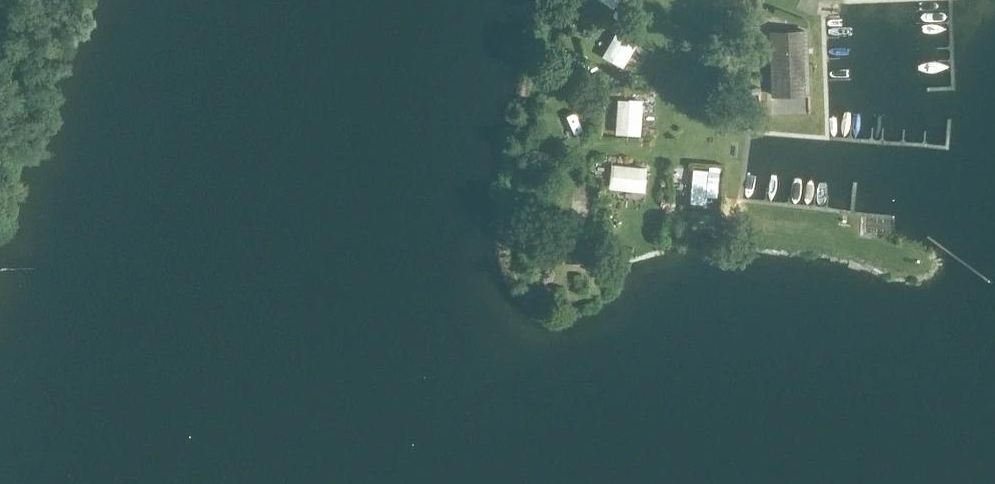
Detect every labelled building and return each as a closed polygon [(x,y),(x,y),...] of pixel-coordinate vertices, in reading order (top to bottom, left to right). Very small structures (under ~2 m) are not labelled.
[(774,94),(812,93),(810,27),(771,28),(774,94)] [(726,52),(738,51),(738,34),(726,34),(726,52)]
